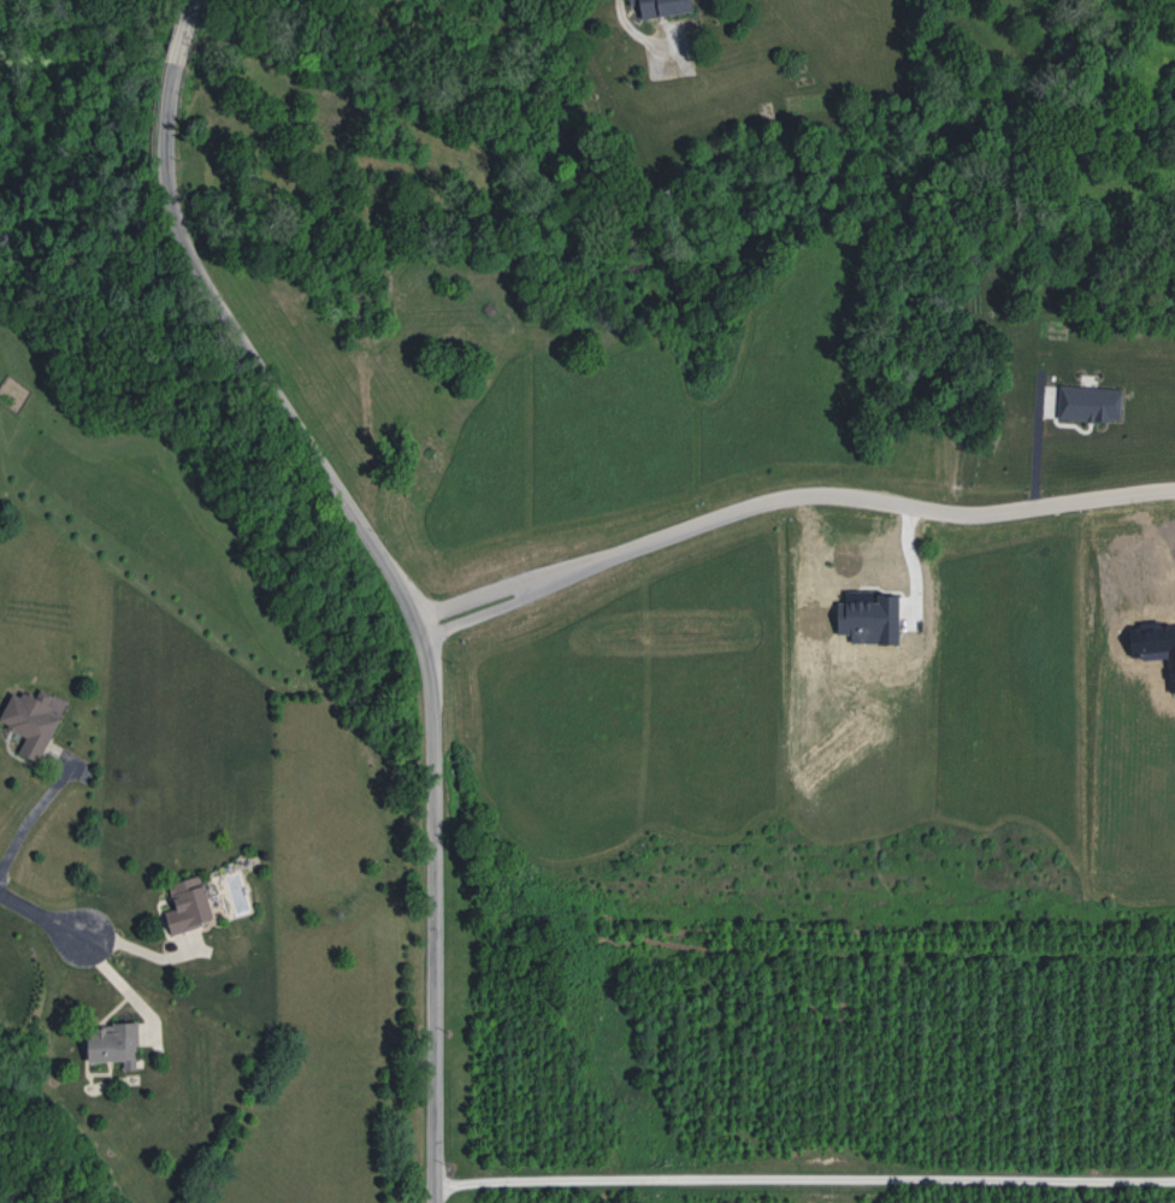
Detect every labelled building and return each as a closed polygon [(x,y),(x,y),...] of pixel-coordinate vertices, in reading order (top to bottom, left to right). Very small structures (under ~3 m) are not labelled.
[(691,0),(629,0),(632,20),(692,12),(691,0)] [(1122,388),(1059,387),(1058,420),(1121,422),(1122,388)] [(836,634),(851,634),(851,644),(898,644),(899,596),(873,596),(873,591),(845,591),(845,603),(837,602),(836,634)] [(1161,624),(1161,621),(1138,622),(1138,626),(1128,627),(1130,659),(1166,657),(1168,692),(1174,692),(1174,624),(1161,624)] [(26,736),(19,753),(40,762),(67,701),(40,689),(35,700),(13,690),(0,719),(0,724),(26,736)] [(171,933),(216,921),(203,875),(169,884),(175,909),(165,911),(171,933)] [(88,1062),(124,1062),(124,1070),(138,1070),(137,1025),(88,1026),(88,1062)]
